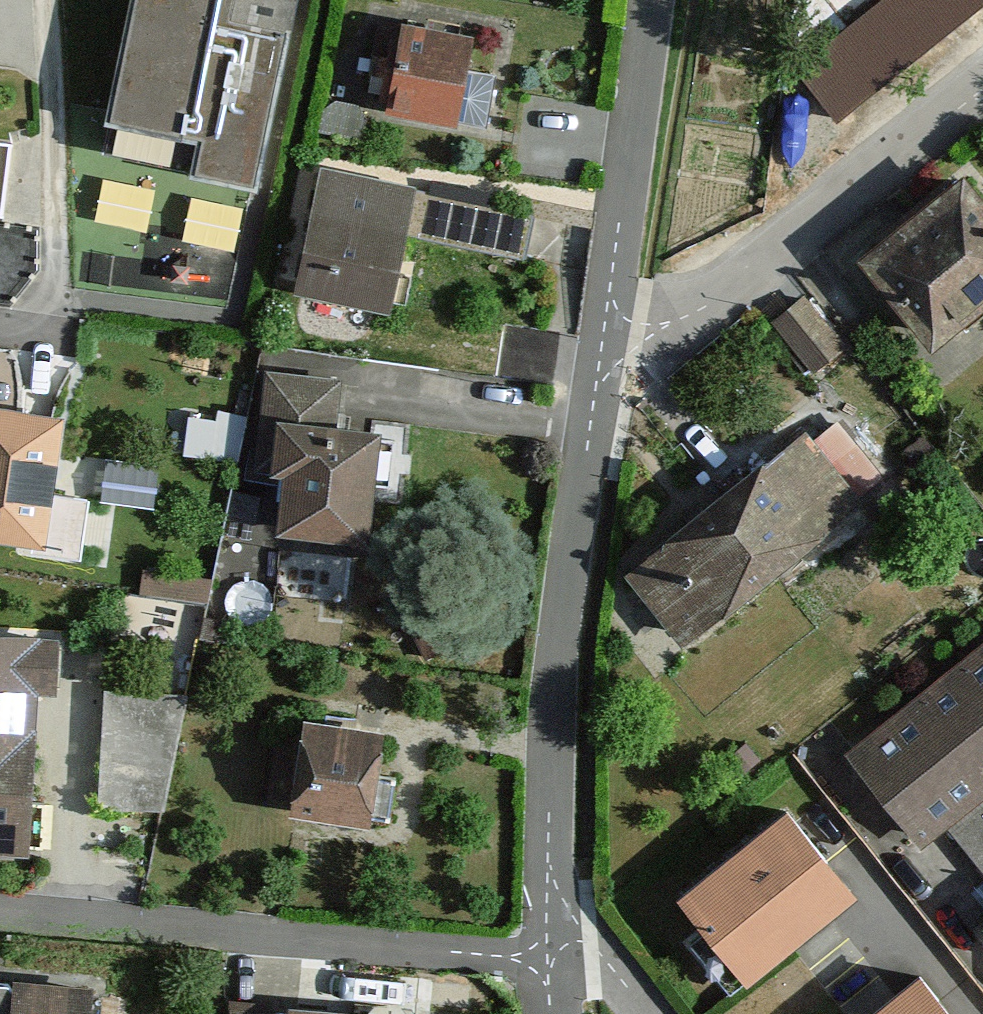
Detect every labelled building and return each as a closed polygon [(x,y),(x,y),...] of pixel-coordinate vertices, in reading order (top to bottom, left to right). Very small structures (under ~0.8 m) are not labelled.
[(98,124),(121,129),(115,154),(170,166),(178,133),(199,138),(192,170),(251,183),(292,0),(125,0),(98,124)] [(797,60),(839,115),(982,6),(982,0),(877,0),(797,60)] [(468,35),(389,26),(377,131),(456,140),(468,35)] [(417,184),(317,165),(294,314),(393,329),(404,248),(417,184)] [(539,208),(417,184),(404,248),(527,272),(539,208)] [(861,266),(925,348),(982,302),(982,207),(965,184),(861,266)] [(810,290),(776,316),(818,368),(852,342),(810,290)] [(346,369),(252,361),(231,614),(271,618),(276,553),(377,561),(388,427),(342,424),(346,369)] [(0,410),(0,542),(51,546),(62,415),(0,410)] [(804,445),(631,577),(678,639),(851,508),(804,445)] [(109,494),(154,501),(159,474),(113,467),(109,494)] [(0,635),(0,855),(38,856),(45,696),(67,697),(70,638),(0,635)] [(850,756),(918,841),(982,789),(982,650),(850,756)] [(108,683),(101,801),(179,806),(186,687),(108,683)] [(381,731),(299,724),(290,832),(372,839),(381,731)] [(792,824),(689,905),(747,980),(851,899),(792,824)] [(0,984),(0,1013),(99,1013),(101,991),(0,984)] [(885,1013),(942,1013),(919,986),(885,1013)] [(292,1006),(292,1013),(423,1013),(423,1007),(292,1006)]
